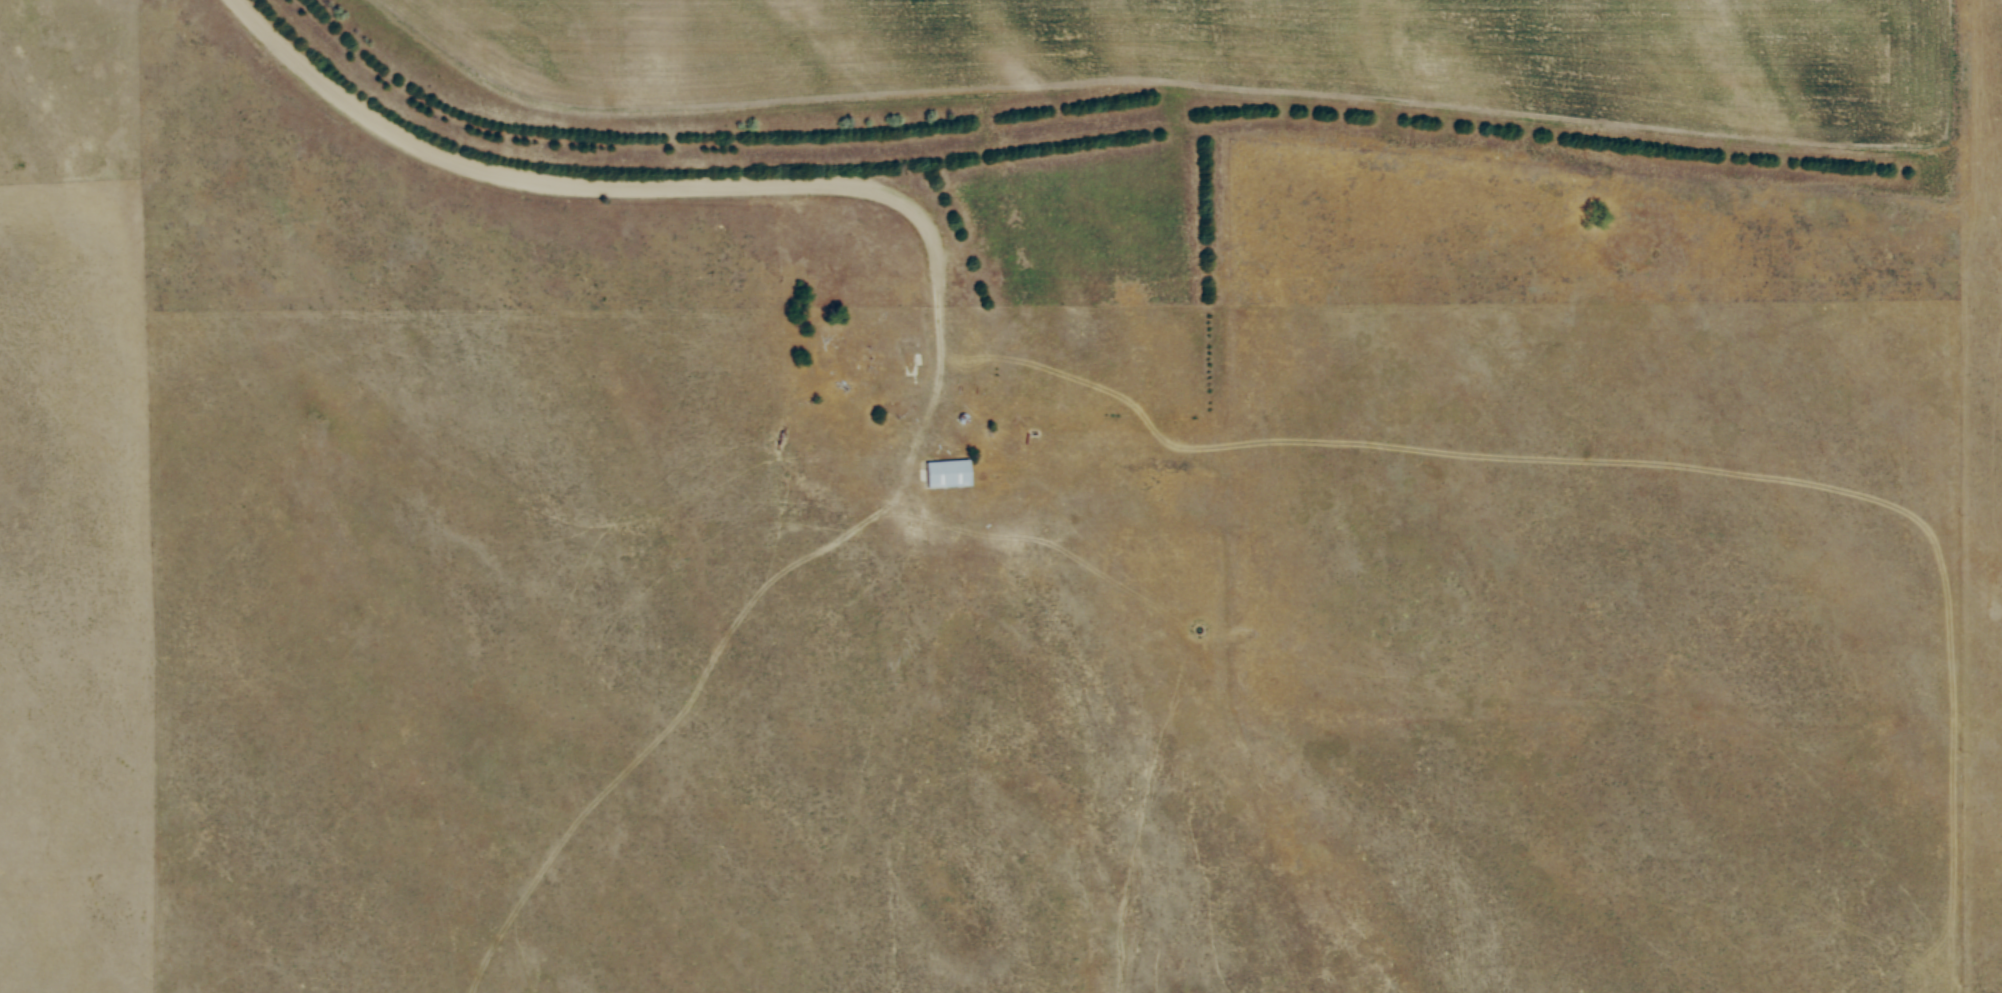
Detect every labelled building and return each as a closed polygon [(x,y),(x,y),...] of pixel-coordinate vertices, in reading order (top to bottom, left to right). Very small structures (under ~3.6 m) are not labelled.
[(924,461),(926,488),(968,485),(966,458),(924,461)]
